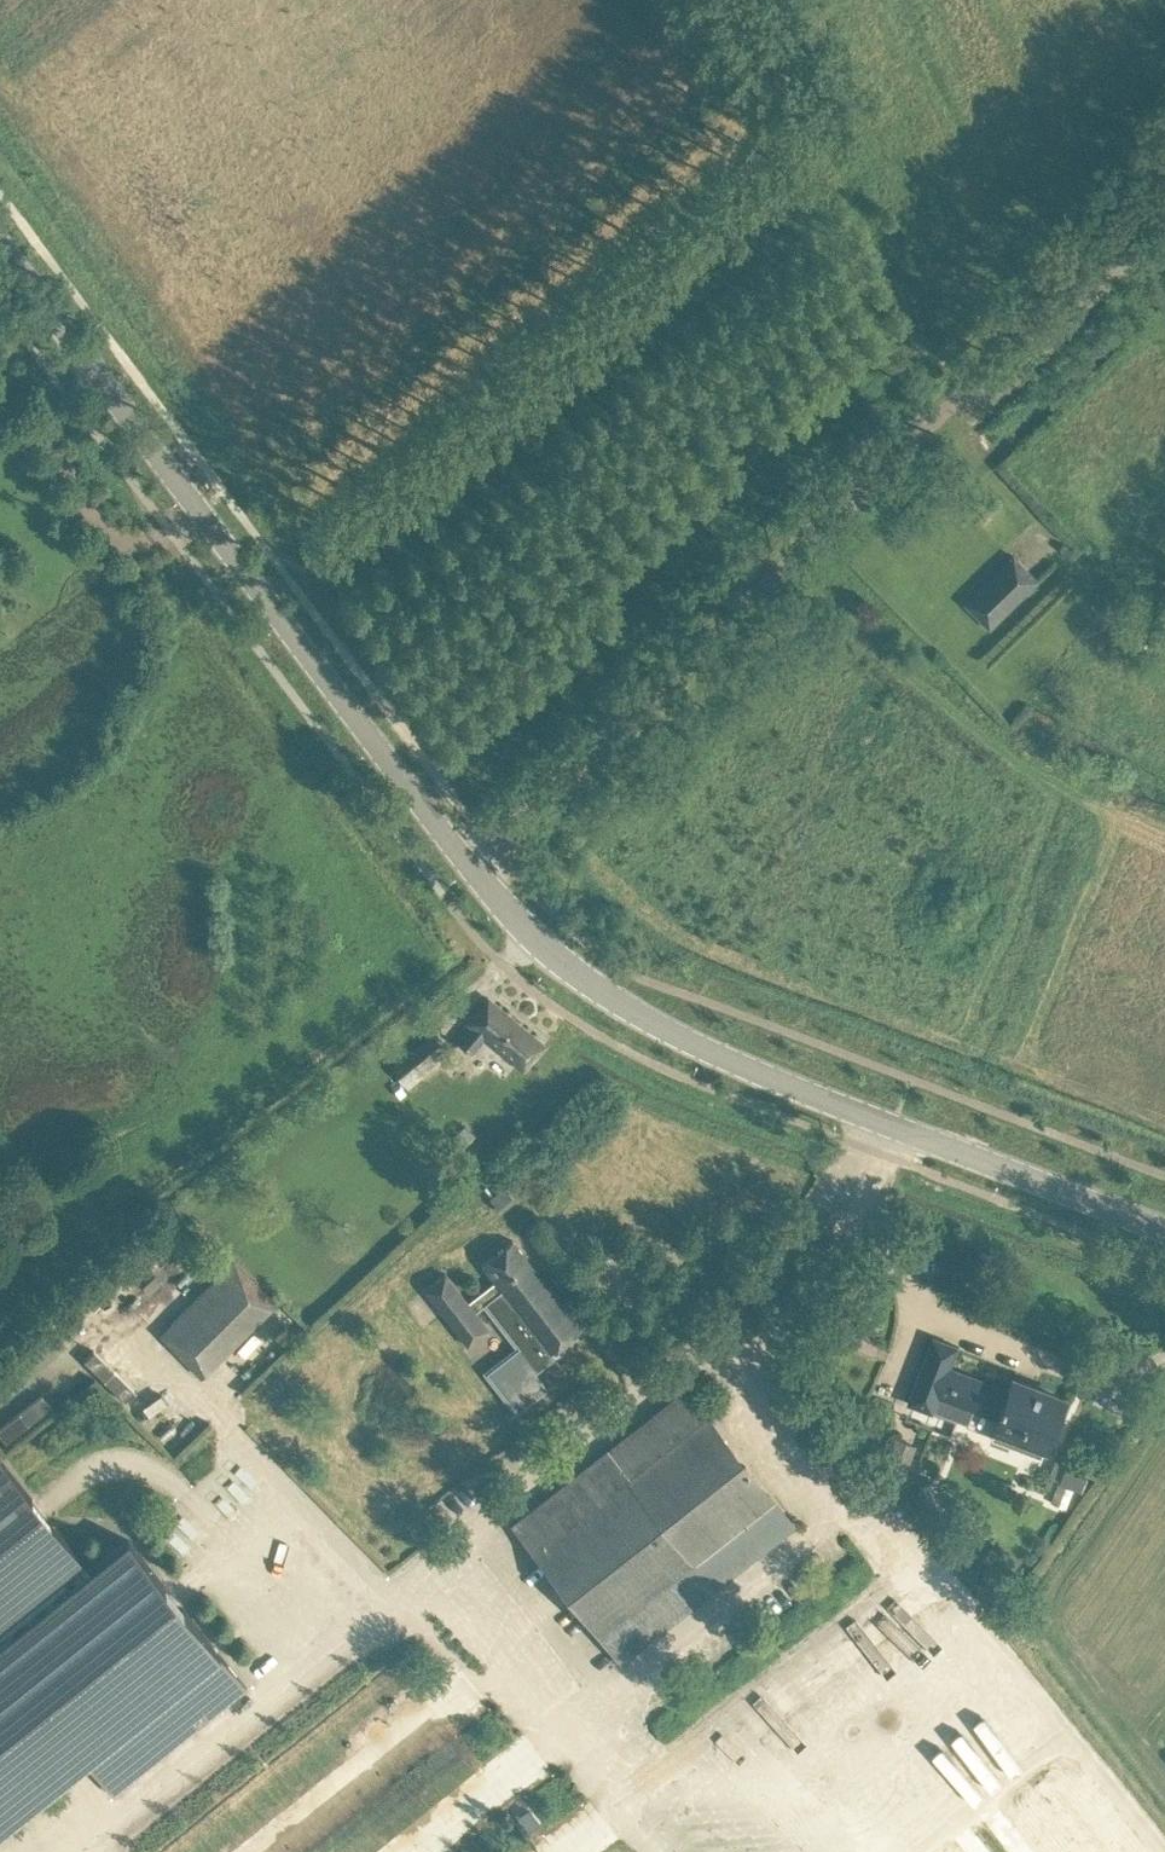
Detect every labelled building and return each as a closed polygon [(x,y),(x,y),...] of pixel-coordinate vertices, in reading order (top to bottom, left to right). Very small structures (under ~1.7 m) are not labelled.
[(1012,552),(963,601),(991,629),(1040,580),(1012,552)] [(525,1070),(546,1044),(488,996),(467,1021),(472,1026),(459,1042),(472,1053),(486,1037),(525,1070)] [(433,1034),(394,1066),(410,1083),(449,1051),(433,1034)] [(453,1144),(467,1156),(478,1142),(465,1130),(453,1144)] [(504,1185),(490,1196),(502,1210),(515,1198),(504,1185)] [(553,1349),(586,1324),(547,1274),(543,1277),(513,1238),(481,1263),(495,1280),(468,1301),(446,1273),(424,1289),(467,1344),(488,1328),(475,1310),(486,1302),(520,1345),(487,1371),(517,1409),(510,1414),(511,1416),(550,1384),(549,1383),(547,1385),(535,1371),(560,1352),(559,1350),(556,1353),(553,1349)] [(235,1260),(160,1334),(200,1375),(275,1300),(235,1260)] [(954,1346),(934,1338),(910,1400),(931,1408),(937,1391),(998,1415),(994,1425),(1045,1445),(1064,1398),(1012,1378),(1007,1390),(946,1367),(954,1346)] [(123,1396),(133,1387),(95,1344),(0,1429),(0,1430),(10,1440),(95,1365),(123,1396)] [(5,1365),(0,1369),(0,1396),(18,1382),(5,1365)] [(619,1660),(792,1523),(686,1389),(513,1525),(619,1660)] [(903,1472),(914,1445),(896,1438),(885,1465),(903,1472)] [(201,1723),(247,1686),(128,1538),(90,1569),(0,1458),(0,1830),(174,1690),(201,1723)]
